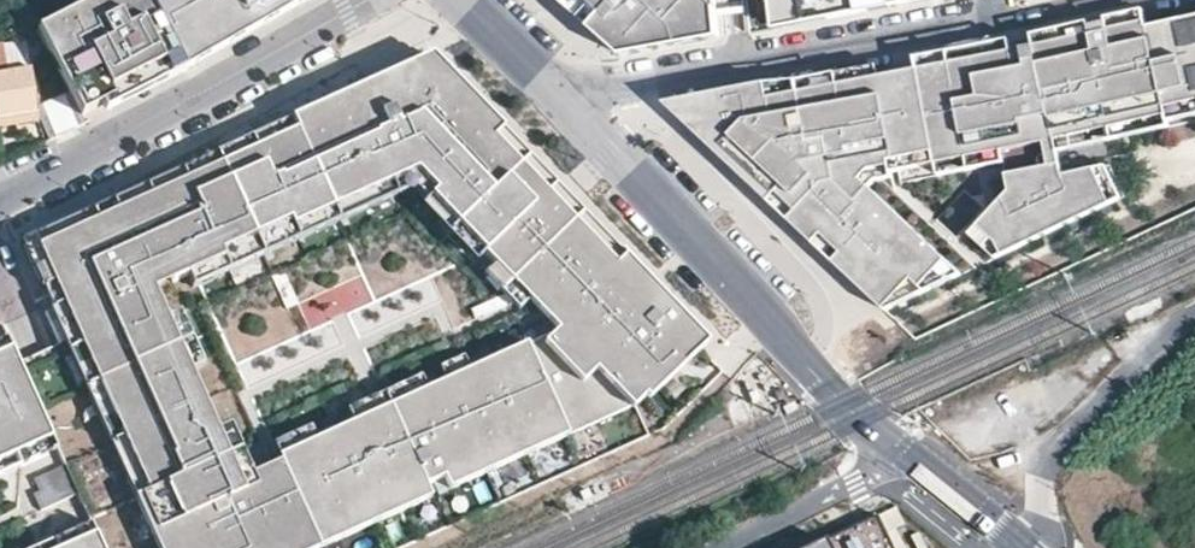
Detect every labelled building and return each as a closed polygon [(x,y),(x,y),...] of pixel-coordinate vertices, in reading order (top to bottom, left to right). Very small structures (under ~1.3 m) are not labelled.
[(129,0),(95,0),(37,30),(85,124),(171,81),(129,0)] [(153,10),(187,72),(309,0),(173,0),(153,10)] [(621,56),(720,37),(716,0),(559,0),(621,56)] [(885,307),(1127,192),(1115,160),(1060,174),(1060,151),(1194,121),(1194,0),(1165,0),(657,101),(885,307)] [(768,1),(774,0),(775,20),(829,9),(831,20),(872,11),(869,1),(872,0),(768,0),(768,1)] [(893,7),(891,0),(872,0),(869,1),(872,11),(889,8),(893,7)] [(777,31),(831,20),(829,9),(775,20),(777,31)] [(398,91),(224,170),(263,255),(419,184),(555,325),(544,337),(278,458),(317,545),(643,396),(703,339),(432,55),(390,74),(398,91)] [(37,111),(30,67),(6,72),(0,73),(0,118),(37,111)] [(390,74),(217,153),(224,170),(398,91),(390,74)] [(40,106),(57,142),(80,132),(62,96),(40,106)] [(278,458),(247,472),(161,283),(189,270),(196,285),(263,255),(224,170),(217,153),(28,239),(55,297),(49,300),(162,547),(310,547),(317,545),(278,458)] [(56,447),(5,335),(0,337),(0,472),(56,447)] [(77,494),(63,463),(36,475),(42,488),(36,491),(44,509),(77,494)] [(89,520),(27,547),(102,547),(89,520)]
